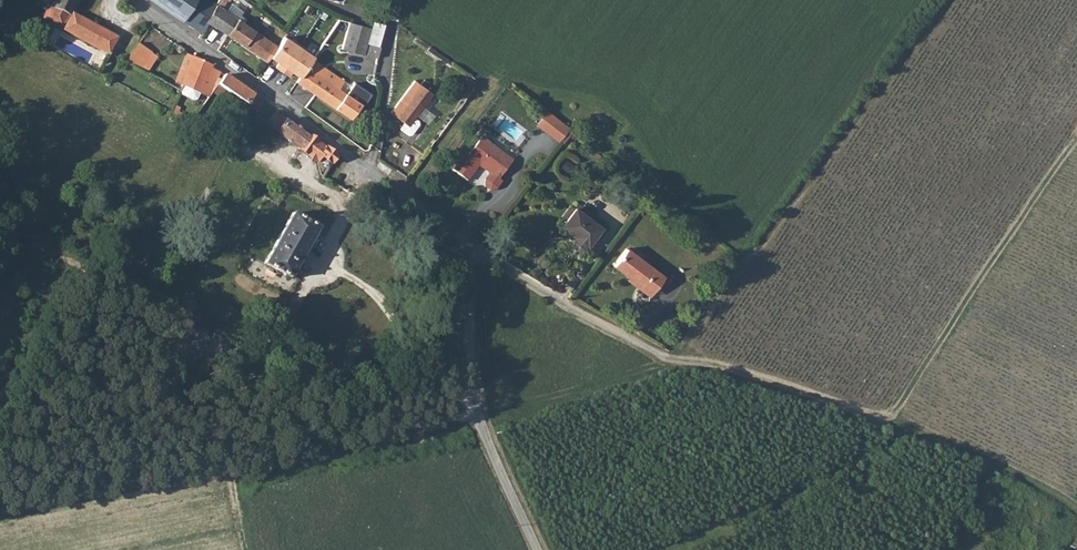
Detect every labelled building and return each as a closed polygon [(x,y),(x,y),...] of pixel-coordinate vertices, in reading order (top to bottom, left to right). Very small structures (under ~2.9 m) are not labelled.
[(70,16),(71,16),(72,14),(75,9),(80,10),(84,0),(50,0),(47,6),(70,16)] [(227,34),(266,61),(270,57),(277,47),(226,12),(232,4),(227,0),(219,0),(216,5),(210,0),(209,0),(152,0),(203,34),(204,33),(208,35),(214,26),(227,34)] [(41,19),(62,30),(70,16),(47,6),(41,19)] [(71,16),(70,16),(62,30),(108,54),(117,37),(80,18),(72,14),(71,16)] [(366,42),(370,29),(370,27),(360,24),(352,51),(363,54),(366,42)] [(143,41),(162,51),(170,36),(151,26),(143,41)] [(288,76),(291,72),(299,77),(306,67),(312,59),(313,57),(305,51),(309,47),(295,38),(292,42),(284,37),(277,47),(270,57),(278,63),(275,67),(288,76)] [(371,56),(374,44),(366,42),(363,54),(371,56)] [(150,53),(150,52),(138,44),(125,63),(139,70),(143,63),(150,53)] [(380,46),(374,44),(371,56),(377,58),(380,46)] [(157,57),(150,53),(143,63),(150,67),(157,57)] [(180,71),(175,83),(180,86),(192,56),(187,54),(186,54),(181,67),(183,68),(182,72),(180,71)] [(200,94),(209,97),(217,85),(221,80),(217,78),(220,72),(212,67),(212,65),(192,56),(180,86),(182,86),(180,91),(179,92),(180,95),(193,101),(196,100),(199,94),(200,94)] [(322,77),(327,69),(312,59),(306,67),(322,77)] [(299,77),(296,82),(351,119),(361,104),(339,88),(344,81),(327,69),(322,77),(306,67),(299,77)] [(221,80),(217,85),(256,111),(263,102),(244,89),(224,75),(221,80)] [(433,93),(414,80),(391,111),(391,113),(403,122),(399,128),(407,134),(411,134),(418,124),(417,121),(414,118),(412,117),(421,105),(423,107),(430,97),(433,93)] [(433,93),(430,97),(456,112),(459,108),(433,93)] [(412,117),(414,118),(423,107),(421,105),(412,117)] [(555,116),(547,110),(537,123),(545,129),(555,116)] [(328,168),(331,163),(335,157),(337,155),(286,118),(286,119),(276,112),(270,120),(267,124),(317,161),(321,156),(325,159),(323,162),(324,166),(328,168)] [(544,131),(558,141),(569,127),(555,116),(545,129),(544,131)] [(499,179),(512,161),(481,137),(468,155),(465,153),(452,170),(466,180),(478,164),(490,173),(485,179),(485,186),(490,191),(497,188),(501,181),(499,179)] [(595,161),(599,155),(592,149),(587,155),(595,161)] [(560,217),(565,220),(574,208),(569,205),(560,217)] [(587,246),(601,227),(575,207),(574,208),(565,220),(560,226),(574,236),(575,237),(585,244),(586,245),(587,246)] [(318,228),(318,227),(292,213),(282,231),(281,230),(273,245),(274,245),(264,263),(290,278),(290,277),(318,228)] [(585,244),(575,237),(572,241),(573,246),(576,249),(582,248),(585,244)] [(651,293),(663,277),(626,248),(613,265),(628,277),(641,287),(642,286),(651,293)] [(627,279),(649,296),(651,293),(642,286),(641,287),(628,277),(627,279)]
